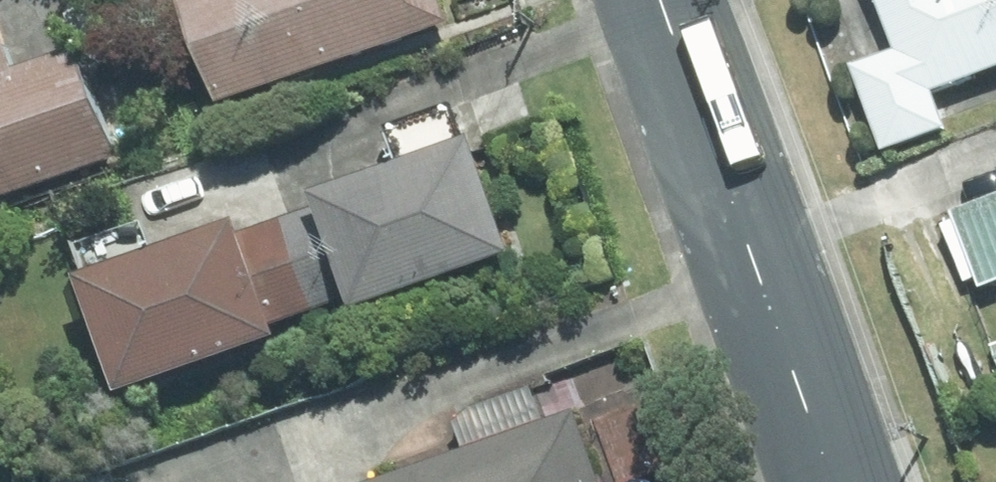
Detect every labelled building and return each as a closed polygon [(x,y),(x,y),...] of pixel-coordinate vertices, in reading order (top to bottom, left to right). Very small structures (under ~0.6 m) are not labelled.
[(124,153),(86,43),(22,66),(0,0),(0,197),(124,153)] [(454,22),(447,0),(193,0),(227,100),(454,22)] [(995,70),(995,0),(882,0),(900,49),(855,66),(887,152),(949,130),(936,93),(995,70)] [(286,214),(319,308),(356,295),(361,305),(523,249),(482,133),(320,191),(325,201),(286,214)] [(956,213),(982,287),(995,282),(995,198),(956,213)] [(281,322),(319,308),(286,214),(248,228),(245,218),(84,274),(125,390),(284,334),(281,322)] [(535,386),(474,407),(459,421),(468,447),(366,481),(604,481),(578,409),(546,420),(535,386)]
